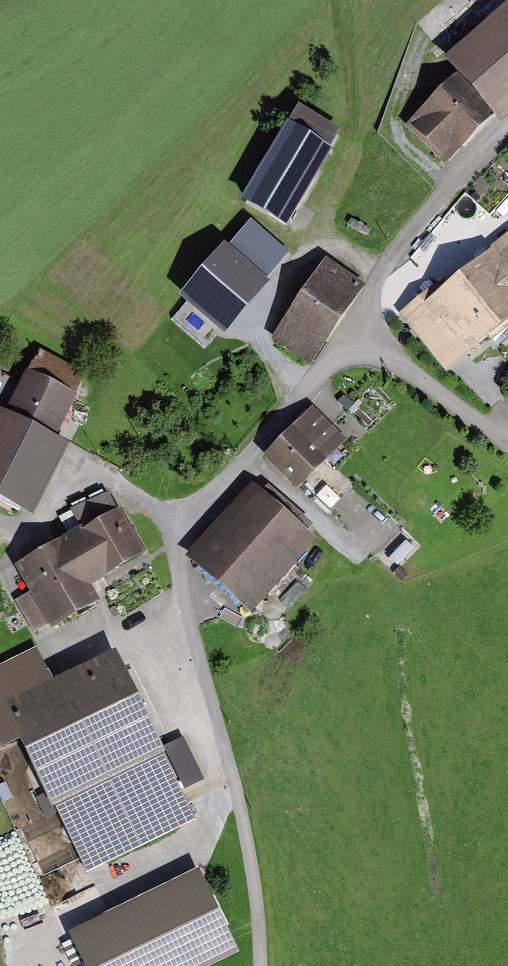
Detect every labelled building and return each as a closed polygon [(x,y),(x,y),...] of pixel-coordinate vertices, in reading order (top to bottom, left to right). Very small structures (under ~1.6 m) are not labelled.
[(507,112),(507,4),(442,64),(496,123),(507,112)] [(449,164),(487,124),(444,85),(407,126),(449,164)] [(286,125),(241,202),(287,228),(332,151),(330,150),(341,131),(298,107),(287,126),(286,125)] [(271,284),(267,281),(290,254),(251,221),(228,248),(225,246),(179,300),(184,304),(170,320),(205,349),(218,333),(225,338),(271,284)] [(507,330),(507,237),(408,316),(454,373),(507,330)] [(361,289),(320,265),(272,343),(313,368),(361,289)] [(77,397),(29,374),(8,415),(0,411),(0,503),(35,520),(72,446),(56,438),(77,397)] [(301,489),(346,443),(314,411),(268,457),(301,489)] [(331,482),(319,492),(330,505),(342,495),(331,482)] [(313,542),(250,489),(191,558),(254,611),(313,542)] [(86,584),(145,550),(113,493),(74,515),(83,531),(13,570),(48,631),(97,603),(86,584)] [(166,755),(116,653),(54,683),(37,649),(0,666),(0,750),(3,755),(20,747),(52,811),(55,809),(87,874),(196,821),(164,756),(166,755)] [(82,965),(217,965),(240,955),(199,872),(67,936),(82,965)]
